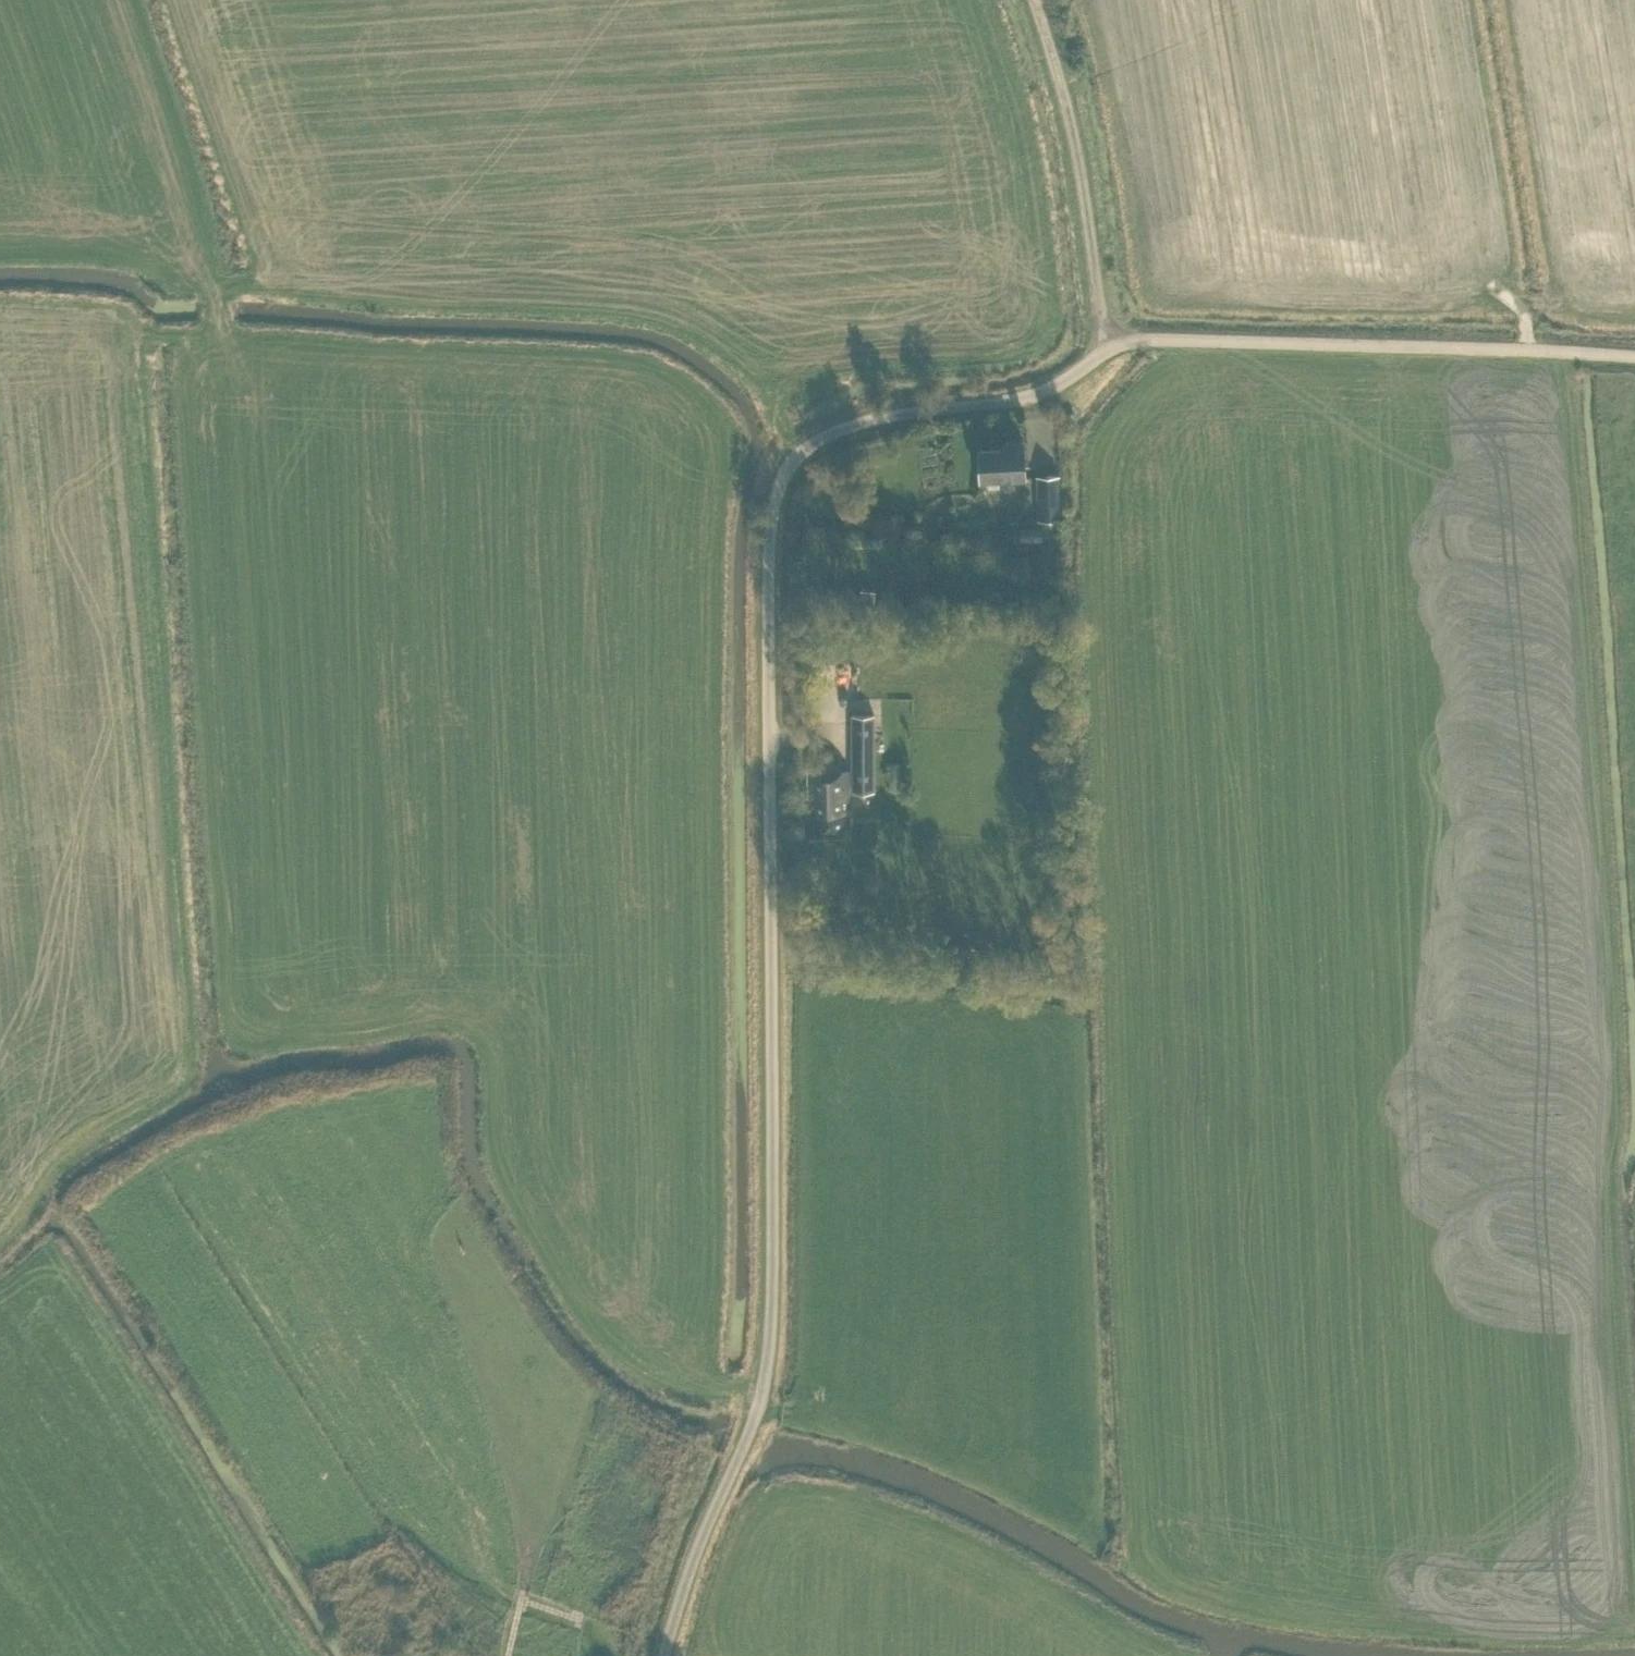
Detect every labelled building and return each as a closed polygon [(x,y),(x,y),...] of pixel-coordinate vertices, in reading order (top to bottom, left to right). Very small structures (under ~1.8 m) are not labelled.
[(978,449),(980,479),(1025,476),(1023,442),(1003,443),(1003,448),(978,449)] [(1037,475),(1037,519),(1061,519),(1061,475),(1037,475)] [(881,545),(881,537),(857,537),(857,544),(881,545)] [(875,790),(874,714),(852,714),(853,790),(875,790)] [(849,798),(848,771),(807,772),(807,815),(804,815),(805,835),(846,834),(845,824),(849,824),(849,806),(846,806),(846,798),(849,798)]
